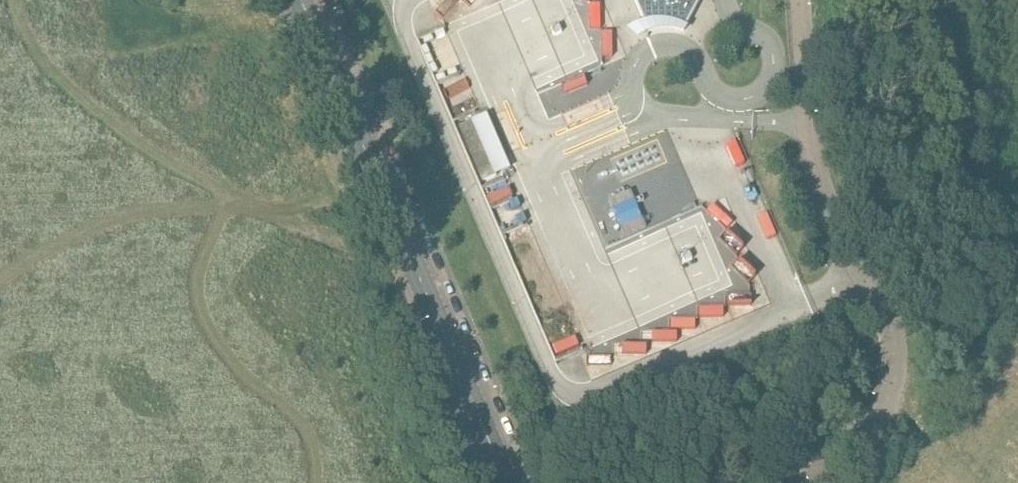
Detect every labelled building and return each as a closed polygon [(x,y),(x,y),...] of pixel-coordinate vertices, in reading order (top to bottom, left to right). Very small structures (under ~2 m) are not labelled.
[(644,25),(646,24),(645,22),(646,22),(647,22),(647,21),(648,21),(649,21),(650,21),(651,21),(651,20),(652,20),(653,20),(654,20),(655,20),(656,20),(657,20),(658,20),(659,20),(660,20),(661,20),(662,20),(663,20),(664,20),(665,20),(666,20),(667,20),(668,20),(669,20),(670,20),(670,21),(671,21),(672,21),(673,21),(674,21),(674,22),(675,22),(676,22),(677,22),(677,23),(678,23),(679,23),(680,24),(681,24),(681,25),(682,25),(681,26),(683,27),(697,0),(634,0),(644,25)] [(576,338),(554,343),(557,356),(579,350),(576,338)] [(643,340),(620,343),(621,354),(644,351),(643,340)]
